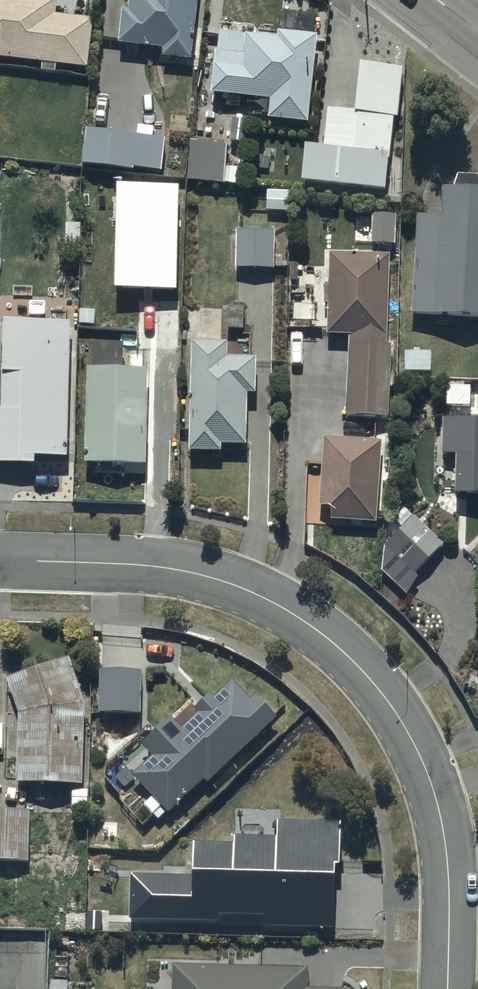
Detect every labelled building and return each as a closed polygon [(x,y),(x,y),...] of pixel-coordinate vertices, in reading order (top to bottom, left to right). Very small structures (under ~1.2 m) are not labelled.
[(92,65),(98,15),(59,11),(61,0),(0,0),(0,55),(92,65)] [(127,12),(121,11),(118,48),(162,51),(161,61),(192,64),(197,0),(128,0),(127,12)] [(247,51),(218,48),(214,90),(274,96),(272,116),(312,120),(321,32),(282,28),(282,32),(249,29),(247,51)] [(326,142),(308,141),(304,179),(390,188),(404,65),(367,61),(361,109),(330,106),(326,142)] [(168,135),(88,126),(84,161),(164,170),(168,135)] [(230,141),(193,139),(189,179),(226,182),(230,141)] [(437,172),(436,208),(412,207),(407,314),(477,317),(477,174),(437,172)] [(291,188),(268,187),(267,209),(290,210),(291,188)] [(396,210),(372,210),(372,241),(396,241),(396,210)] [(277,228),(235,229),(236,272),(278,271),(277,228)] [(396,255),(330,252),(329,339),(352,339),(350,413),(393,414),(396,255)] [(181,282),(136,281),(135,354),(180,355),(181,282)] [(10,316),(7,407),(0,407),(0,460),(38,461),(38,453),(71,454),(75,317),(10,316)] [(227,344),(190,343),(189,456),(223,456),(223,449),(248,449),(249,396),(257,397),(258,359),(226,359),(227,344)] [(170,372),(85,370),(83,469),(145,470),(146,425),(169,426),(170,372)] [(461,412),(458,491),(477,492),(477,413),(461,412)] [(384,441),(325,441),(325,512),(337,512),(337,524),(384,524),(384,441)] [(385,544),(419,576),(446,547),(412,515),(385,544)] [(71,655),(9,678),(22,710),(20,781),(85,783),(88,701),(71,655)] [(143,667),(100,667),(100,711),(143,711),(143,667)] [(252,697),(233,677),(215,694),(211,690),(196,704),(200,709),(184,725),(173,715),(143,744),(154,754),(134,773),(171,811),(206,777),(208,780),(278,713),(258,692),(252,697)] [(0,806),(0,859),(4,859),(4,877),(19,877),(20,859),(30,860),(31,807),(0,806)] [(341,819),(276,818),(276,835),(233,834),(233,840),(193,839),(192,873),(130,871),(129,917),(218,920),(218,912),(265,913),(265,924),(332,926),(334,863),(340,863),(341,819)] [(172,961),(172,988),(351,988),(351,987),(306,986),(307,965),(172,961)] [(51,978),(51,988),(68,988),(68,978),(51,978)]
